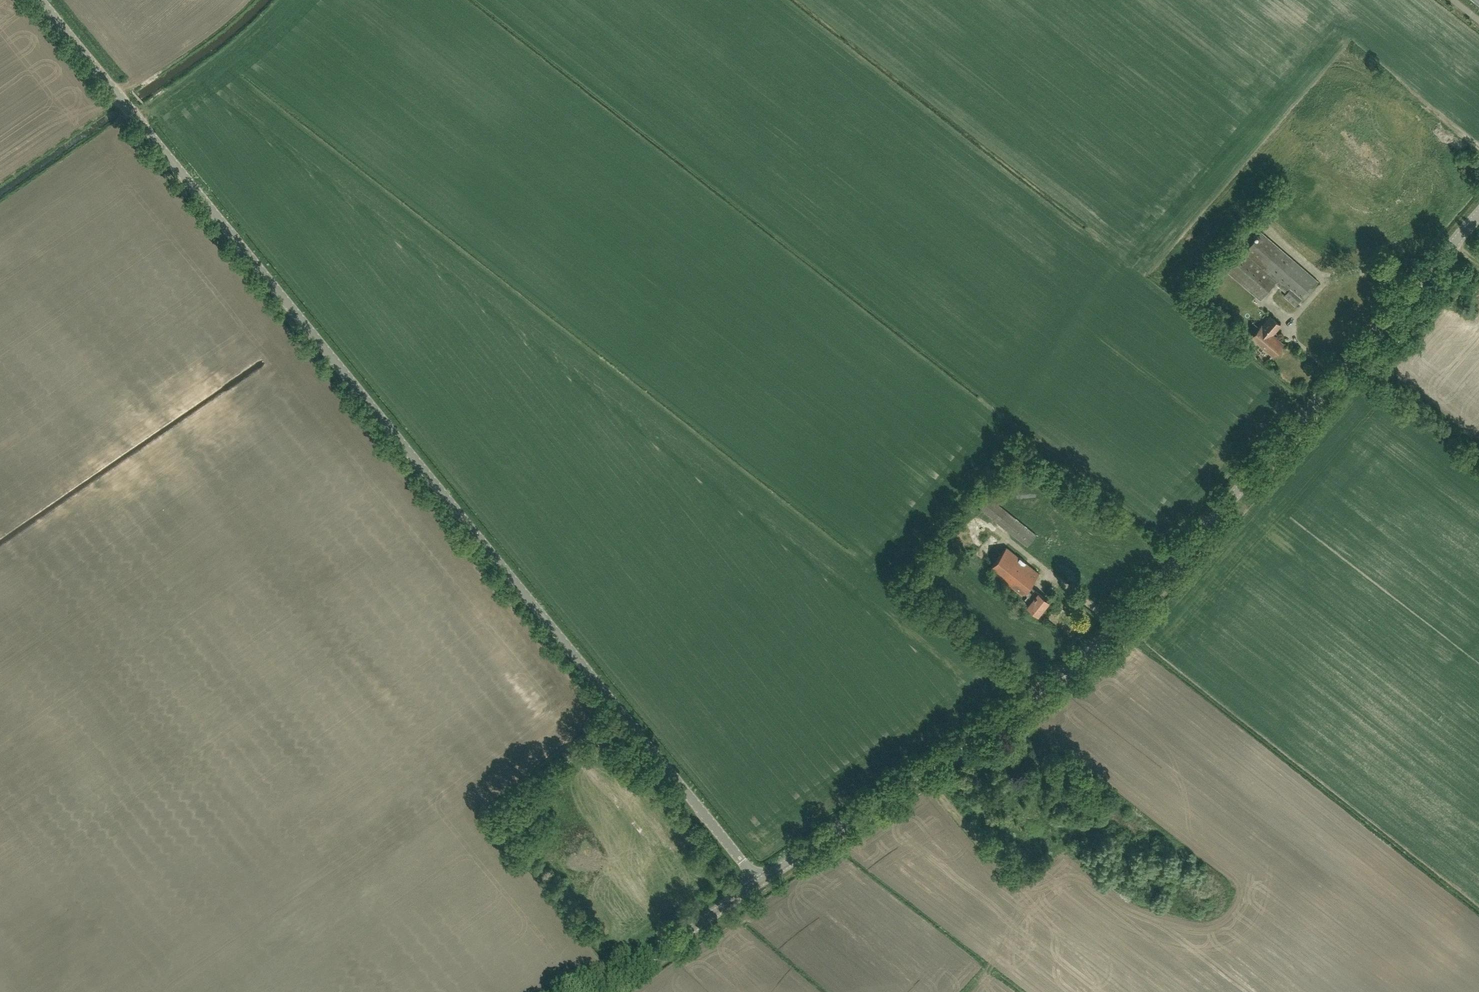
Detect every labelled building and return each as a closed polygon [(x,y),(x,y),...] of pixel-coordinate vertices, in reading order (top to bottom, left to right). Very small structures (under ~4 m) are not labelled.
[(1471,170),(1477,163),(1469,156),(1463,163),(1471,170)] [(1302,300),(1318,281),(1261,232),(1245,251),(1242,248),(1233,258),(1237,261),(1228,271),(1260,299),(1275,282),(1287,292),(1284,295),(1295,305),(1300,299),(1302,300)] [(1273,355),(1283,343),(1272,334),(1280,324),(1271,316),(1262,325),(1252,336),(1273,355)] [(1006,511),(1007,510),(982,491),(975,501),(982,507),(981,509),(997,522),(1027,546),(1036,534),(1006,511)] [(1038,614),(1049,601),(1038,591),(1038,592),(1030,585),(1039,573),(1026,562),(1020,557),(1019,557),(1006,547),(990,568),(1023,594),(1024,592),(1032,599),(1027,605),(1038,614)] [(600,745),(605,740),(602,736),(597,741),(600,745)]
